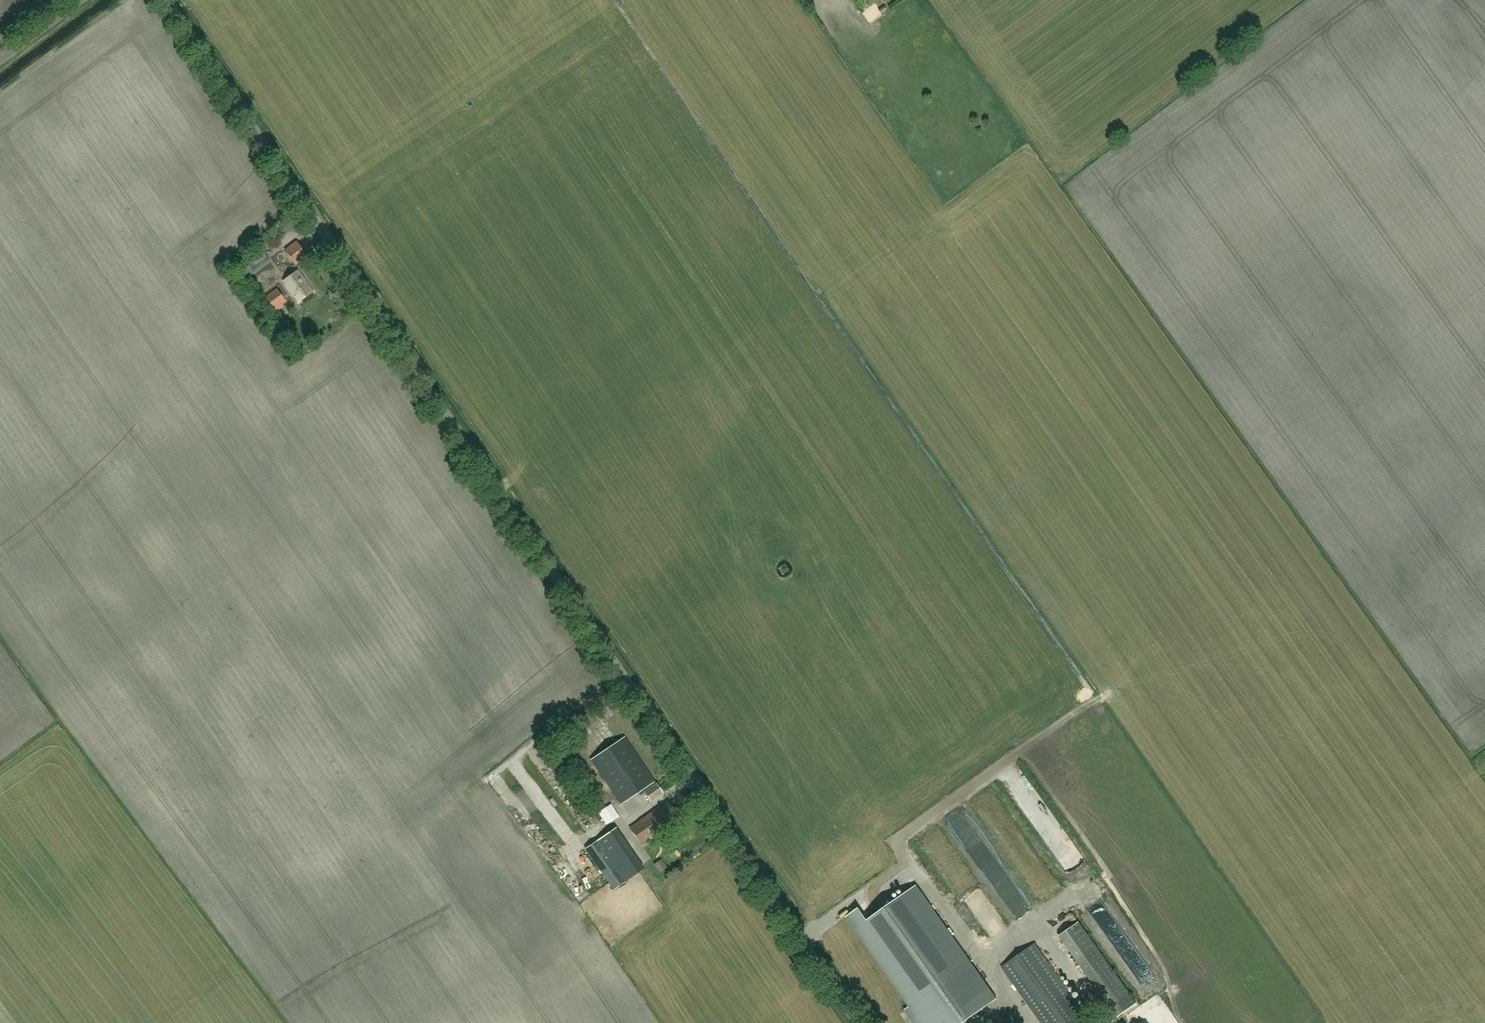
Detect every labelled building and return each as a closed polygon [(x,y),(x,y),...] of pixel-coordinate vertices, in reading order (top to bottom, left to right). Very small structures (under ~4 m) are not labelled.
[(882,14),(887,10),(884,5),(879,10),(882,14)] [(881,14),(872,17),(875,23),(884,20),(881,14)] [(296,264),(307,255),(296,241),(284,250),(296,264)] [(255,254),(238,266),(248,279),(270,262),(260,250),(255,254)] [(298,302),(313,291),(298,270),(283,280),(298,302)] [(277,290),(265,298),(274,310),(286,302),(277,290)] [(650,801),(662,793),(624,737),(591,759),(621,804),(642,790),(650,801)] [(641,843),(661,830),(679,817),(667,801),(630,828),(641,843)] [(606,824),(618,817),(610,805),(598,812),(606,824)] [(612,832),(615,842),(625,839),(622,829),(612,832)] [(602,837),(585,848),(614,889),(645,868),(626,842),(612,851),(602,837)] [(664,859),(658,862),(662,871),(668,869),(664,859)] [(915,1022),(961,1022),(995,999),(915,886),(867,920),(859,908),(847,916),(910,1006),(905,1010),(915,1022)] [(1136,1004),(1096,945),(1079,921),(1059,934),(1116,1018),(1136,1004)] [(1034,943),(1002,967),(1042,1022),(1099,1022),(1100,1022),(1096,1016),(1090,1021),(1034,943)]
